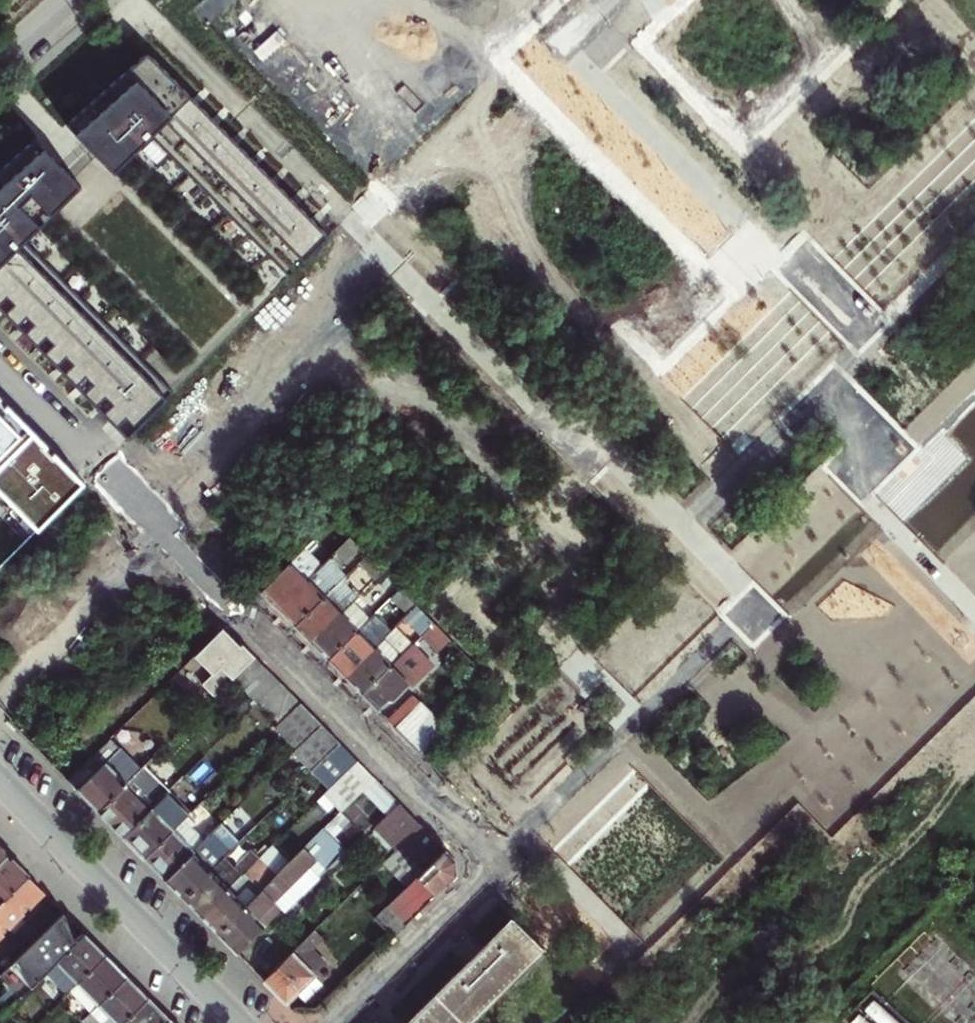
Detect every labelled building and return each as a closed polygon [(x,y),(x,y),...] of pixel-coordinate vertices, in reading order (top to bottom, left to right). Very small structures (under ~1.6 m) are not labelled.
[(68,124),(110,172),(149,137),(289,276),(328,237),(147,53),(68,124)] [(34,140),(0,170),(0,307),(129,436),(172,391),(17,239),(76,187),(34,140)] [(0,398),(0,489),(37,527),(83,482),(0,398)] [(288,594),(279,603),(290,614),(298,623),(345,576),(349,572),(341,563),(361,543),(353,536),(324,564),(311,576),(313,578),(297,595),(288,594)] [(307,546),(264,589),(271,596),(279,603),(288,594),(297,595),(313,578),(311,576),(324,564),(307,546)] [(370,552),(361,561),(378,577),(380,576),(386,569),(370,552)] [(397,579),(386,569),(380,576),(390,586),(397,579)] [(361,593),(345,576),(298,623),(306,631),(313,638),(323,628),(330,628),(346,613),(344,611),(355,599),(361,593)] [(403,586),(395,594),(412,611),(420,603),(403,586)] [(372,617),(355,599),(344,611),(346,613),(330,628),(323,628),(313,638),(323,649),(332,657),(372,617)] [(431,613),(420,603),(412,611),(408,615),(425,633),(438,620),(431,613)] [(380,610),(372,617),(332,657),(340,665),(346,671),(355,661),(363,663),(379,648),(377,645),(396,626),(380,610)] [(455,637),(438,620),(425,633),(442,650),(455,637)] [(355,661),(346,671),(355,680),(365,691),(415,643),(398,624),(396,626),(377,645),(379,648),(363,663),(355,661)] [(238,675),(259,654),(247,641),(245,643),(242,641),(227,625),(199,652),(217,671),(207,681),(220,694),(238,675)] [(415,643),(365,691),(372,698),(380,706),(389,697),(398,697),(414,681),(413,679),(432,660),(415,643)] [(264,698),(284,679),(259,654),(238,675),(262,700),(264,698)] [(287,720),(306,701),(284,679),(264,698),(287,720)] [(426,700),(399,725),(416,743),(442,716),(426,700)] [(302,746),(327,722),(306,701),(287,720),(282,726),(302,746)] [(459,733),(442,716),(416,743),(432,759),(459,733)] [(298,750),(317,769),(345,741),(327,722),(302,746),(298,750)] [(115,735),(71,779),(87,795),(103,811),(147,766),(115,735)] [(345,741),(317,769),(336,787),(364,760),(345,741)] [(330,792),(347,809),(369,789),(381,777),(364,760),(336,787),(330,792)] [(147,766),(103,811),(115,823),(128,837),(175,788),(150,764),(147,766)] [(400,845),(424,821),(381,777),(369,789),(390,810),(378,822),(400,845)] [(198,811),(175,788),(128,837),(139,848),(151,860),(191,818),(195,814),(198,811)] [(198,811),(195,814),(201,821),(216,806),(209,799),(198,811)] [(191,818),(151,860),(161,870),(169,878),(211,837),(191,818)] [(410,884),(449,845),(424,821),(400,845),(386,859),(410,884)] [(211,837),(169,878),(177,886),(187,897),(229,856),(244,840),(226,822),(211,837)] [(295,860),(222,931),(232,941),(239,949),(282,906),(288,913),(349,852),(327,829),(295,860)] [(13,854),(0,841),(0,866),(13,854)] [(265,855),(205,913),(214,922),(222,931),(295,860),(278,842),(265,855)] [(410,884),(378,915),(396,934),(458,873),(458,855),(454,851),(449,845),(410,884)] [(229,856),(187,897),(195,905),(205,913),(265,855),(257,847),(243,861),(243,869),(229,856)] [(34,875),(22,863),(13,854),(0,866),(0,907),(34,875)] [(48,890),(41,883),(34,875),(0,907),(0,937),(48,890)] [(52,968),(89,932),(87,929),(80,931),(74,921),(68,911),(4,972),(25,995),(52,968)] [(542,949),(513,918),(475,956),(408,1022),(468,1022),(542,949)] [(318,927),(268,978),(280,990),(290,1001),(300,991),(310,1000),(328,982),(319,973),(332,960),(319,947),(328,937),(318,927)] [(73,989),(110,953),(99,943),(89,932),(52,968),(73,989)] [(94,1011),(132,975),(121,964),(110,953),(73,989),(94,1011)] [(152,996),(141,985),(132,975),(94,1011),(86,1019),(89,1022),(124,1022),(152,996)] [(174,1018),(163,1007),(152,996),(124,1022),(169,1022),(174,1018)] [(874,996),(850,1022),(905,1022),(874,996)]
